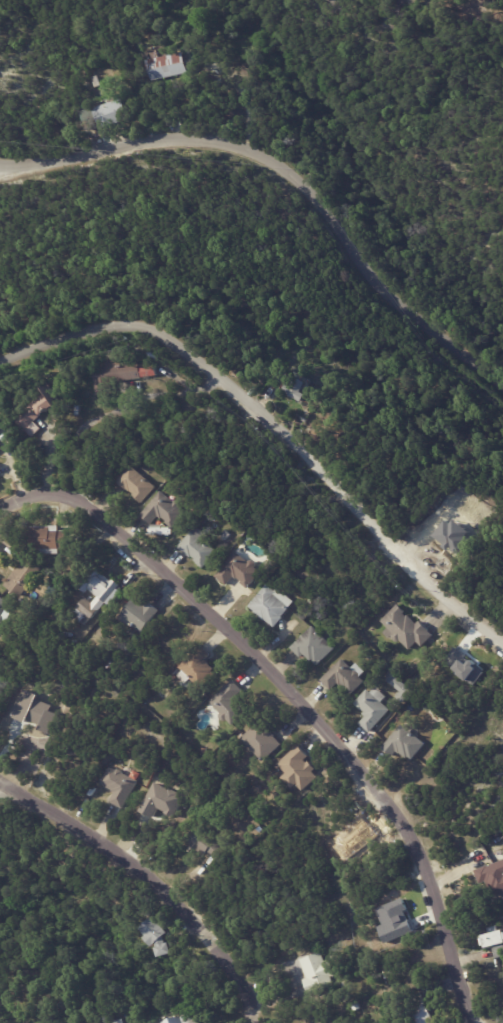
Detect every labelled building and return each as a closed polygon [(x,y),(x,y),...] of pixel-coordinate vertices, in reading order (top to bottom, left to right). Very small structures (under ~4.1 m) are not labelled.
[(164,56),(164,47),(146,49),(147,57),(164,56)] [(182,76),(155,81),(151,61),(190,54),(194,73),(182,76)] [(92,78),(98,76),(101,85),(95,87),(92,78)] [(135,119),(105,129),(100,110),(129,100),(135,119)] [(159,366),(160,375),(145,376),(146,378),(110,382),(112,393),(100,395),(97,368),(112,367),(112,361),(126,360),(126,365),(145,363),(145,366),(159,365),(159,366)] [(306,382),(307,383),(302,392),(306,395),(302,402),(283,391),(287,383),(291,386),(297,377),(299,373),(308,379),(306,382)] [(59,406),(46,414),(45,414),(37,422),(43,428),(35,436),(17,420),(44,397),(40,392),(54,383),(66,402),(59,406)] [(4,428),(0,432),(0,415),(8,425),(4,428)] [(139,470),(158,486),(143,503),(135,495),(136,494),(133,491),(132,491),(120,480),(134,465),(139,470)] [(152,522),(144,515),(165,491),(177,501),(178,500),(181,500),(184,503),(184,506),(183,507),(189,512),(175,528),(168,523),(170,521),(165,517),(165,518),(162,516),(155,524),(152,522)] [(71,538),(71,549),(63,549),(63,554),(38,554),(38,526),(56,526),(63,526),(63,530),(71,530),(71,538)] [(191,555),(182,546),(196,530),(220,551),(206,568),(199,562),(197,560),(198,559),(195,556),(194,557),(191,555)] [(233,534),(228,539),(223,535),(229,530),(233,534)] [(265,573),(251,588),(244,583),(245,581),(241,578),(241,579),(238,576),(230,585),(219,576),(240,552),(253,562),(254,561),(257,561),(260,563),(260,566),(259,567),(265,573)] [(21,594),(9,586),(30,557),(46,568),(25,597),(21,594)] [(107,574),(116,581),(118,579),(124,584),(121,589),(125,592),(114,606),(110,602),(90,626),(76,614),(90,597),(97,603),(102,596),(93,589),(90,593),(83,587),(99,567),(107,574)] [(59,579),(66,582),(63,587),(57,584),(59,579)] [(285,620),(279,628),(270,620),(269,620),(259,612),(260,611),(254,606),(272,584),(280,591),(283,588),(298,601),(293,607),(294,607),(286,616),(287,618),(285,620)] [(2,623),(0,627),(0,594),(14,602),(6,616),(8,617),(4,624),(2,623)] [(153,601),(164,610),(145,633),(135,624),(133,626),(123,617),(140,597),(149,605),(153,601)] [(413,615),(421,624),(425,621),(434,630),(433,631),(437,634),(426,644),(423,640),(413,650),(404,641),(403,642),(400,642),(396,638),(396,635),(393,638),(387,632),(392,628),(385,621),(403,604),(410,612),(408,613),(411,616),(413,615)] [(325,633),(339,648),(321,665),(319,663),(318,663),(309,654),(305,657),(295,647),(318,626),(325,633)] [(213,653),(214,655),(210,659),(213,663),(212,663),(218,669),(216,671),(218,673),(204,687),(195,679),(190,684),(182,676),(187,671),(183,667),(205,645),(213,653)] [(333,687),(326,680),(348,659),(356,668),(361,663),(369,671),(364,677),(369,682),(356,694),(347,685),(346,686),(343,684),(336,690),(333,687)] [(9,706),(0,707),(0,669),(6,678),(9,706)] [(402,676),(418,691),(407,704),(400,698),(405,692),(396,683),(395,684),(388,678),(395,670),(402,676)] [(244,688),(247,692),(240,698),(242,700),(240,701),(250,712),(236,725),(231,720),(230,721),(227,721),(224,717),(224,716),(226,714),(214,701),(237,680),(244,688)] [(387,700),(385,703),(394,710),(374,732),(364,724),(370,717),(367,714),(368,712),(365,709),(365,710),(358,704),(372,689),(375,692),(380,687),(390,697),(387,700)] [(57,713),(49,710),(51,705),(35,699),(37,694),(22,688),(12,716),(40,726),(39,729),(50,733),(57,713)] [(277,735),(279,736),(278,736),(286,745),(266,762),(253,747),(250,750),(242,741),(264,721),(272,730),(273,729),(277,735)] [(430,744),(416,760),(412,756),(411,757),(406,754),(405,755),(401,752),(398,756),(388,748),(407,725),(430,744)] [(302,790),(319,774),(305,759),(309,756),(298,745),(278,764),(286,772),(282,777),(292,788),(296,784),(302,790)] [(121,770),(122,771),(123,774),(137,781),(124,808),(111,802),(115,793),(112,791),(113,790),(106,787),(107,786),(101,783),(109,767),(115,770),(118,769),(121,770)] [(140,811),(153,817),(157,809),(173,816),(182,795),(153,782),(140,811)] [(220,860),(210,853),(205,860),(192,850),(197,843),(190,837),(201,822),(231,846),(220,860)] [(502,860),(502,862),(502,892),(494,896),(492,892),(484,896),(473,871),(486,865),(486,866),(502,860)] [(384,942),(414,931),(401,898),(376,908),(382,924),(378,926),(384,942)] [(168,934),(169,935),(165,940),(167,945),(170,944),(174,955),(163,959),(159,949),(160,948),(159,946),(157,949),(148,940),(150,938),(143,930),(153,918),(168,934)] [(501,933),(502,932),(502,940),(502,957),(494,959),(491,946),(483,948),(482,946),(480,946),(478,939),(480,939),(479,935),(500,930),(500,931),(501,933)] [(313,992),(308,980),(310,979),(303,961),(321,953),(325,962),(330,960),(336,976),(332,978),(335,986),(314,995),(313,992)] [(429,1002),(440,1022),(415,1022),(409,1011),(429,1001),(429,1002)] [(202,1019),(203,1022),(171,1022),(194,1015),(197,1020),(202,1019)]
